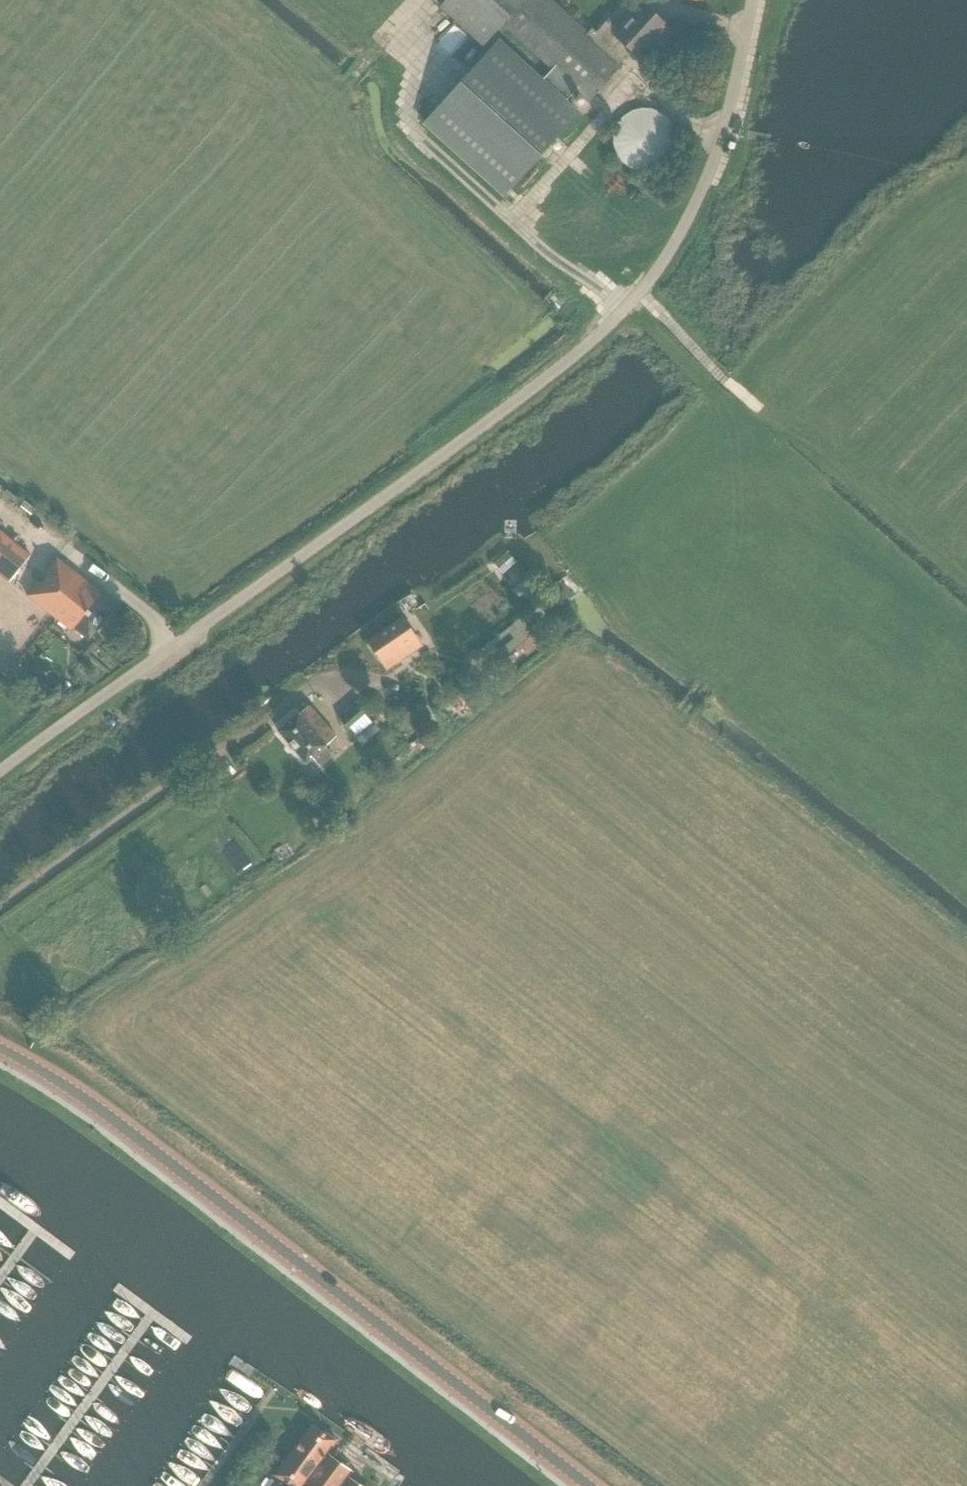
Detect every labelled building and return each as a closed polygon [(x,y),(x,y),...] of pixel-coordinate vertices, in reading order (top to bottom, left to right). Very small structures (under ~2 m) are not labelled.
[(670,28),(642,4),(620,28),(609,18),(596,32),(592,28),(588,32),(552,0),(447,0),(440,8),(482,46),(501,25),(550,69),(541,79),(498,39),(420,124),(500,196),(578,113),(565,100),(573,90),(587,103),(622,64),(620,61),(631,50),(639,57),(655,40),(658,42),(670,28)] [(654,107),(649,106),(643,106),(638,107),(632,109),(628,112),(623,116),(620,120),(617,125),(615,130),(614,135),(614,141),(615,146),(617,152),(619,157),(623,161),(627,164),(632,167),(637,169),(643,170),(648,170),(654,169),(659,167),(664,165),(668,161),(672,157),(675,152),(677,147),(678,141),(678,136),(677,130),(675,125),(672,120),(669,116),(664,112),(660,109),(654,107)] [(0,540),(0,575),(9,582),(26,561),(0,540)] [(39,581),(28,595),(72,631),(75,628),(89,640),(115,608),(100,596),(102,593),(57,558),(46,572),(49,574),(41,584),(39,581)] [(534,634),(539,630),(526,614),(479,653),(492,669),(528,639),(534,634)] [(387,669),(422,646),(403,618),(368,641),(387,669)] [(534,634),(528,639),(536,649),(547,640),(539,630),(534,634)] [(58,701),(70,702),(71,686),(59,685),(58,701)] [(375,702),(366,709),(367,710),(372,716),(381,709),(376,703),(375,702)] [(366,714),(357,703),(339,719),(348,729),(366,714)] [(325,747),(337,736),(310,705),(300,714),(298,713),(278,730),(306,763),(313,757),(319,765),(332,754),(325,747)] [(313,1424),(276,1474),(293,1485),(354,1485),(346,1480),(352,1472),(328,1454),(337,1441),(313,1424)]
